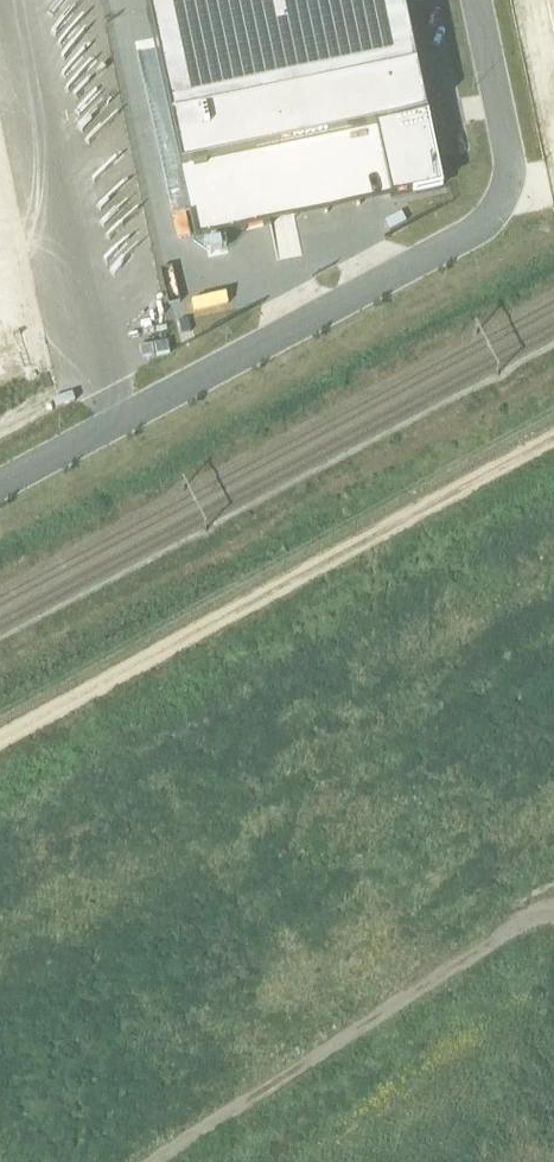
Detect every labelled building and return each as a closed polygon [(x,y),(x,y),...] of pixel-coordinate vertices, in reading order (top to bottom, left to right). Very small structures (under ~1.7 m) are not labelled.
[(196,241),(272,225),(257,155),(376,130),(391,200),(418,194),(417,194),(441,189),(432,143),(432,142),(403,0),(146,0),(196,241)]
